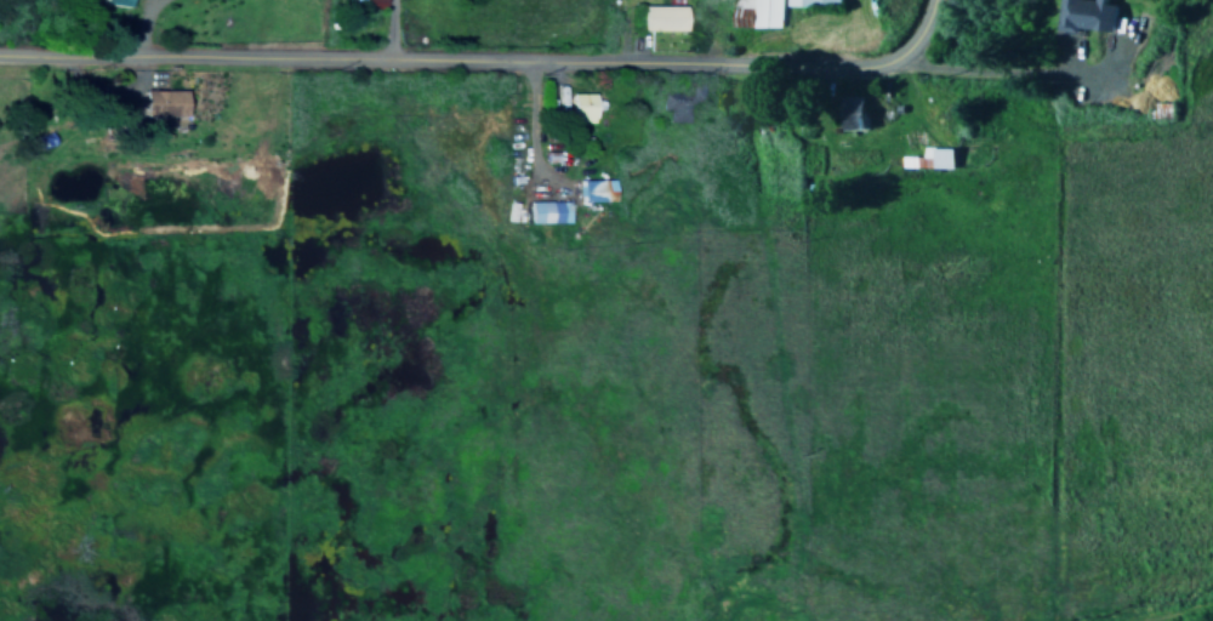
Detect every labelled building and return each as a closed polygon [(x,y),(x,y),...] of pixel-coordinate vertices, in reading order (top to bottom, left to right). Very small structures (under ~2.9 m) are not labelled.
[(100,6),(126,8),(127,0),(100,0),(100,6)] [(729,28),(778,29),(778,0),(730,0),(729,28)] [(1078,33),(1079,29),(1113,30),(1114,4),(1107,4),(1108,0),(1094,0),(1082,0),(1060,0),(1058,32),(1078,33)] [(685,7),(638,7),(638,31),(685,32),(685,7)] [(657,110),(664,110),(664,124),(684,124),(685,102),(698,103),(699,90),(658,89),(657,110)] [(184,92),(141,92),(141,118),(184,118),(184,92)] [(566,97),(567,124),(591,124),(591,111),(599,110),(599,97),(566,97)] [(845,130),(865,130),(864,97),(844,97),(845,130)] [(901,168),(953,170),(954,148),(923,147),(923,158),(902,157),(901,168)] [(610,203),(610,181),(579,182),(579,203),(610,203)] [(567,203),(526,204),(527,226),(567,225),(567,203)]
